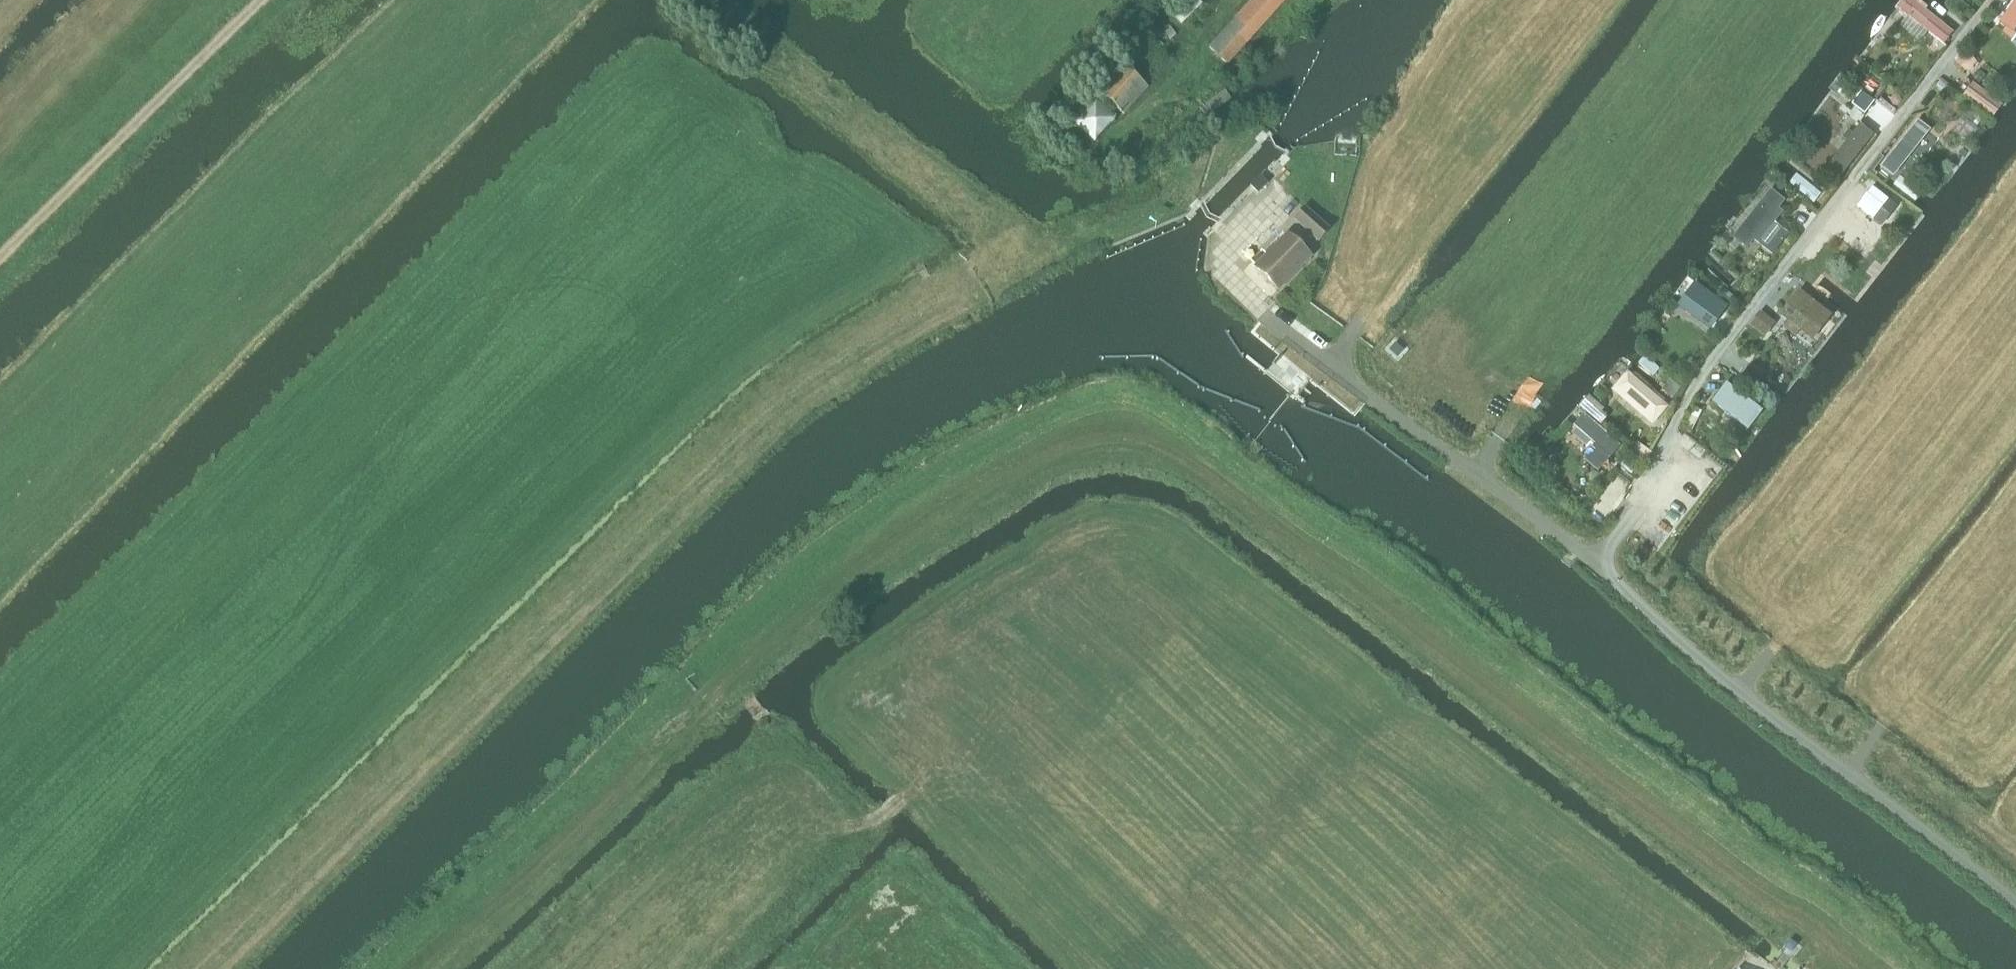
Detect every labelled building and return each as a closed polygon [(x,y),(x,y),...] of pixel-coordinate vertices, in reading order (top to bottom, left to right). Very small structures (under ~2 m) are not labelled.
[(1210,42),(1230,60),(1284,0),(1248,0),(1210,42)] [(1948,50),(1962,30),(1922,0),(1910,0),(1900,13),(1948,50)] [(1122,114),(1147,86),(1121,63),(1097,90),(1122,114)] [(1842,125),(1869,145),(1884,124),(1858,104),(1842,125)] [(1933,157),(1945,139),(1927,127),(1915,145),(1933,157)] [(1261,178),(1252,187),(1258,193),(1267,184),(1261,178)] [(1733,239),(1756,257),(1799,201),(1776,183),(1733,239)] [(1887,245),(1908,222),(1878,196),(1858,219),(1887,245)] [(1294,219),(1318,242),(1329,231),(1304,208),(1294,219)] [(1310,257),(1287,235),(1256,268),(1278,290),(1310,257)] [(1680,305),(1716,331),(1733,308),(1697,282),(1680,305)] [(1823,334),(1833,322),(1804,300),(1795,312),(1823,334)] [(1628,374),(1612,391),(1659,431),(1676,408),(1628,374)] [(1758,414),(1723,386),(1713,399),(1748,427),(1758,414)] [(1605,452),(1611,444),(1591,426),(1584,434),(1605,452)] [(1785,946),(1792,952),(1797,945),(1790,940),(1785,946)]
